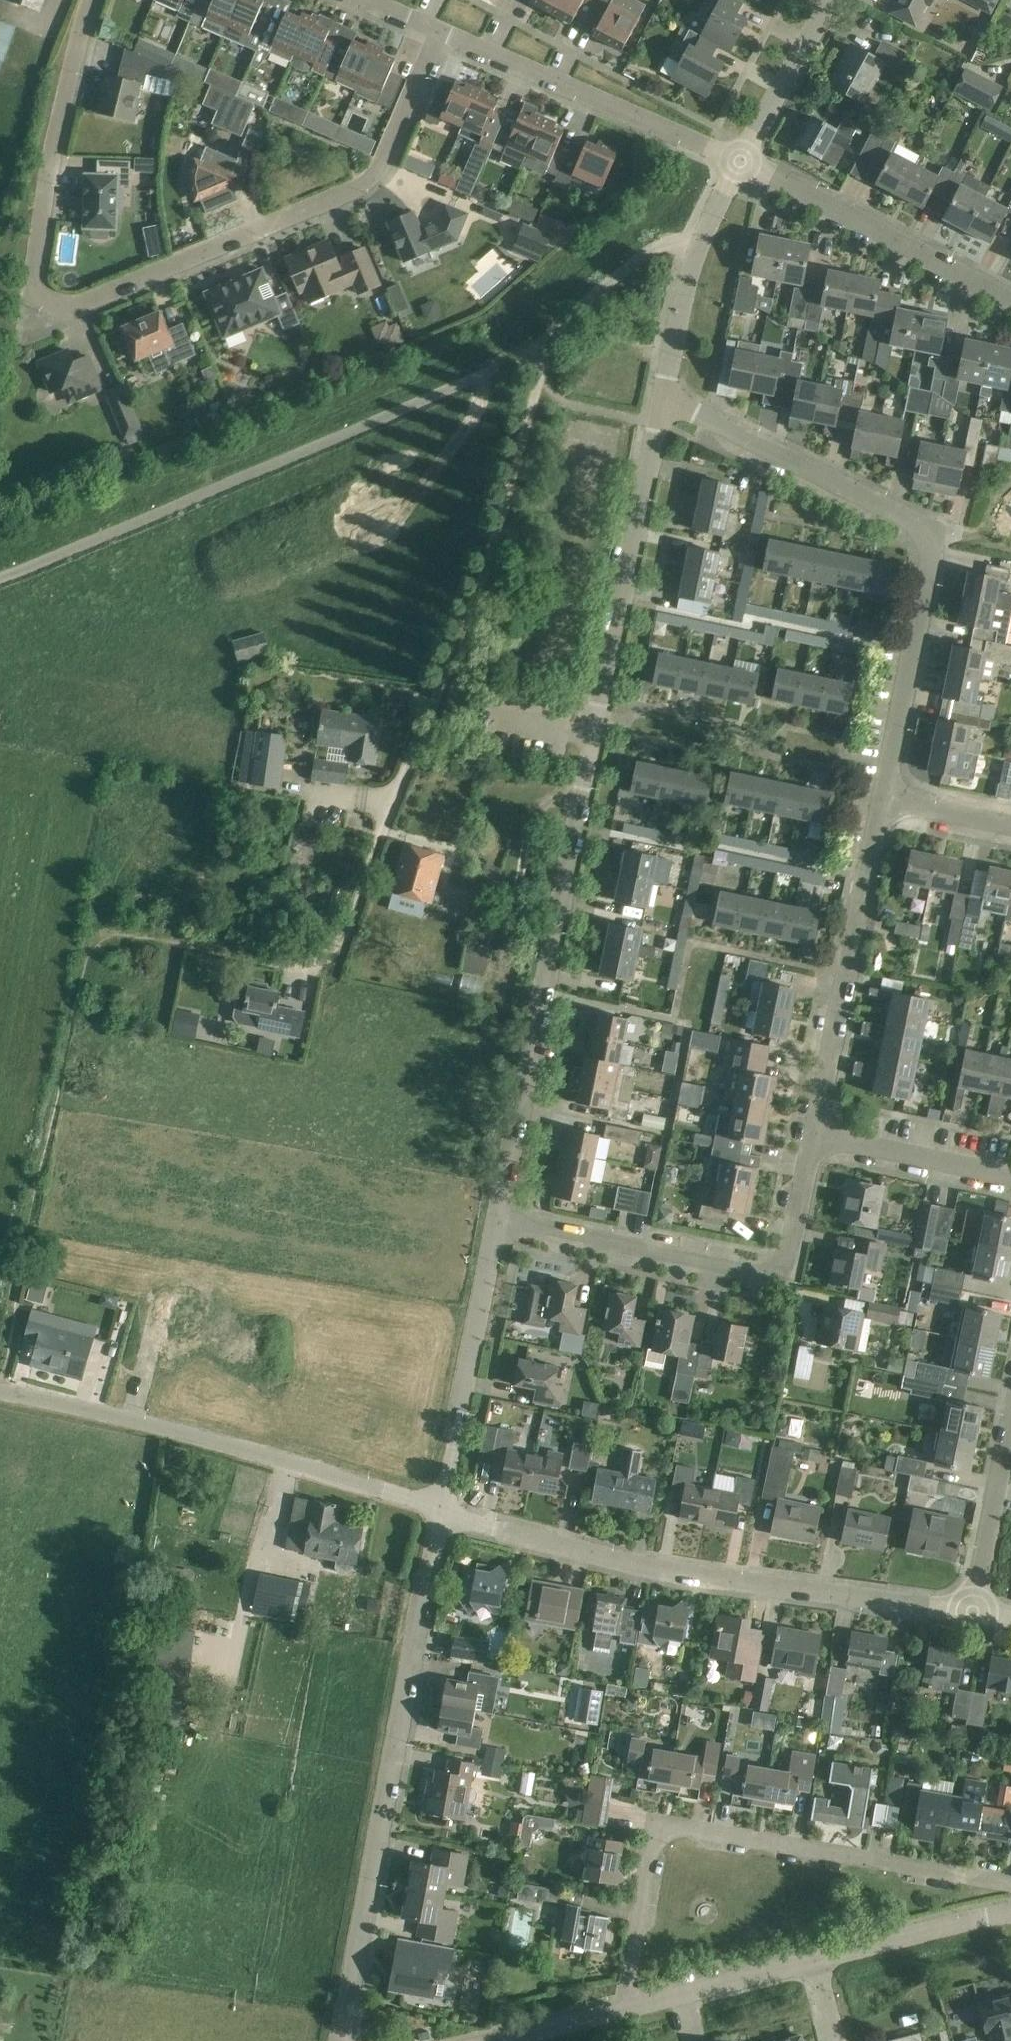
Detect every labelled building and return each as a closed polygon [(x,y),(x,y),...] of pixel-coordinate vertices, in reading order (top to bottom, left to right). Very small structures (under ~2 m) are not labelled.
[(40,13),(46,0),(7,0),(40,13)] [(191,23),(201,0),(156,0),(155,1),(179,12),(177,17),(191,23)] [(241,0),(201,0),(191,23),(224,37),(241,0)] [(224,37),(257,52),(259,48),(268,26),(272,19),(260,14),(265,3),(257,0),(241,0),(224,37)] [(558,0),(531,0),(530,2),(551,13),(558,0)] [(551,13),(572,24),(577,13),(588,19),(598,0),(558,0),(551,13)] [(588,19),(599,24),(593,36),(622,51),(639,19),(611,5),(614,0),(598,0),(588,19)] [(719,46),(718,46),(731,53),(748,20),(738,15),(744,2),(740,0),(716,0),(705,22),(710,24),(704,37),(703,37),(717,44),(717,45),(719,46)] [(893,14),(916,26),(926,5),(930,6),(933,0),(900,0),(893,14)] [(990,16),(999,0),(960,0),(990,16)] [(268,26),(259,48),(292,63),(295,55),(311,17),(303,14),(301,19),(288,13),(283,24),(272,19),(268,26)] [(311,17),(295,55),(292,63),(296,69),(304,73),(313,72),(325,77),(334,55),(340,43),(327,37),(334,21),(320,15),(318,20),(311,17)] [(712,58),(718,46),(719,46),(717,45),(717,44),(703,37),(704,37),(691,30),(675,61),(669,58),(662,72),(708,96),(725,65),(712,58)] [(357,91),(358,91),(378,46),(369,42),(367,47),(354,41),(346,60),(334,55),(325,77),(357,91)] [(853,47),(832,86),(864,103),(884,65),(898,72),(907,56),(882,43),(874,58),(853,47)] [(985,48),(979,45),(971,61),(977,64),(988,62),(985,48)] [(391,73),(397,60),(384,54),(386,49),(378,46),(358,91),(357,91),(356,94),(391,109),(405,78),(391,73)] [(169,68),(175,54),(163,49),(157,63),(167,68),(169,68)] [(193,62),(175,54),(169,68),(184,75),(186,76),(193,62)] [(144,71),(122,66),(119,79),(110,77),(101,114),(134,122),(140,100),(137,99),(140,86),(145,87),(148,76),(164,80),(167,68),(157,63),(147,59),(144,71)] [(967,68),(954,92),(991,112),(1004,87),(967,68)] [(227,74),(221,88),(240,97),(246,83),(227,74)] [(239,134),(253,103),(210,83),(201,102),(217,109),(211,122),(239,134)] [(266,107),(272,93),(246,83),(240,97),(266,107)] [(463,127),(479,89),(467,84),(465,89),(456,85),(448,103),(436,99),(427,120),(439,126),(442,119),(463,127)] [(501,99),(479,89),(463,127),(460,135),(477,142),(471,157),(487,163),(492,149),(502,127),(491,122),(501,99)] [(502,127),(492,149),(504,154),(503,154),(525,164),(545,118),(537,114),(539,109),(526,103),(522,113),(514,132),(502,127)] [(981,127),(989,131),(995,119),(987,115),(981,127)] [(559,178),(568,155),(557,150),(565,132),(555,128),(557,123),(545,118),(525,164),(558,178),(559,178)] [(851,138),(837,131),(813,118),(797,145),(822,159),(830,144),(844,152),(851,138)] [(255,158),(266,132),(252,127),(241,152),(255,158)] [(875,162),(885,141),(871,134),(860,154),(875,162)] [(887,137),(885,141),(875,162),(874,163),(886,169),(878,185),(900,196),(916,165),(893,153),(898,143),(887,137)] [(568,155),(559,178),(558,178),(556,181),(570,187),(575,175),(604,188),(618,155),(614,153),(616,148),(600,141),(598,146),(588,142),(580,160),(568,155)] [(233,173),(238,160),(207,147),(202,161),(199,167),(192,164),(189,175),(189,186),(192,196),(198,194),(201,200),(207,213),(238,200),(233,187),(230,180),(233,173)] [(434,176),(438,163),(411,153),(407,166),(434,176)] [(160,159),(135,158),(135,173),(159,173),(160,159)] [(118,186),(130,186),(131,163),(100,162),(99,176),(87,176),(86,228),(93,228),(92,239),(109,240),(110,229),(117,229),(118,186)] [(942,198),(955,173),(943,167),(938,176),(916,165),(900,196),(924,208),(932,193),(942,198)] [(462,178),(443,170),(438,182),(457,190),(462,178)] [(967,230),(984,198),(991,186),(968,174),(967,176),(957,171),(956,173),(955,173),(942,198),(953,204),(945,219),(967,230)] [(476,187),(472,197),(485,202),(490,192),(476,187)] [(1007,209),(984,198),(967,230),(992,243),(1007,212),(1008,211),(1008,210),(1007,209)] [(460,235),(468,214),(446,205),(439,222),(422,229),(415,213),(389,224),(405,262),(431,251),(429,248),(460,235)] [(537,224),(568,237),(576,230),(541,215),(537,224)] [(146,227),(154,256),(172,252),(164,222),(146,227)] [(552,235),(524,223),(516,244),(543,255),(552,235)] [(753,274),(778,279),(786,240),(761,235),(753,274)] [(810,245),(786,240),(778,279),(802,284),(810,245)] [(301,293),(303,292),(319,285),(324,298),(344,289),(344,288),(355,283),(360,294),(381,286),(365,249),(344,257),(347,264),(340,267),(330,242),(287,260),(301,293)] [(288,293),(275,298),(263,270),(207,293),(225,338),(278,315),(285,331),(301,324),(288,293)] [(854,277),(829,272),(825,294),(813,291),(807,320),(805,329),(819,332),(825,305),(848,310),(854,277)] [(741,277),(737,298),(757,301),(759,287),(752,285),(753,280),(741,277)] [(865,349),(863,359),(876,361),(877,354),(880,340),(889,294),(879,292),(880,282),(854,277),(848,310),(872,315),(865,349)] [(789,317),(807,320),(813,291),(800,289),(797,304),(792,303),(789,317)] [(900,296),(889,294),(880,340),(892,342),(891,345),(916,350),(923,313),(898,308),(900,296)] [(171,365),(196,355),(183,325),(169,331),(161,313),(124,328),(131,345),(128,347),(133,359),(136,357),(138,361),(149,356),(157,374),(172,368),(171,365)] [(943,398),(947,380),(951,357),(940,355),(948,318),(923,313),(916,350),(931,353),(928,366),(935,367),(931,391),(933,392),(940,396),(943,398)] [(404,338),(398,320),(377,327),(383,345),(404,338)] [(740,387),(753,389),(760,354),(739,350),(740,343),(728,340),(722,373),(733,375),(729,396),(738,398),(740,387)] [(951,357),(947,380),(943,398),(955,406),(961,378),(982,383),(990,346),(967,341),(963,360),(951,357)] [(1006,388),(1002,410),(1010,412),(1010,380),(1009,380),(1010,369),(1010,350),(990,346),(982,383),(979,396),(991,398),(994,385),(1006,388)] [(40,363),(53,393),(65,388),(71,402),(103,389),(89,357),(75,363),(70,351),(40,363)] [(787,385),(792,362),(794,354),(781,351),(780,358),(760,354),(753,389),(765,392),(763,403),(772,404),(776,383),(787,385)] [(801,418),(814,421),(821,385),(800,381),(803,364),(792,362),(787,385),(798,387),(791,427),(799,429),(801,418)] [(848,390),(821,385),(814,421),(826,423),(823,433),(834,435),(838,414),(849,416),(854,393),(856,382),(849,381),(848,390)] [(127,438),(130,444),(144,438),(141,432),(123,387),(108,393),(126,438),(127,438)] [(905,411),(918,414),(923,389),(911,387),(905,411)] [(931,391),(923,389),(918,414),(928,416),(930,407),(938,408),(940,396),(933,392),(931,391)] [(875,451),(883,416),(871,413),(873,407),(863,405),(865,395),(854,393),(849,416),(860,418),(852,457),(862,459),(864,449),(875,451)] [(905,420),(883,416),(875,451),(887,454),(885,464),(896,466),(905,420)] [(978,450),(984,420),(971,417),(965,447),(978,450)] [(1007,448),(1000,447),(997,461),(1010,464),(1010,426),(1007,448)] [(923,489),(935,491),(944,446),(923,442),(914,488),(923,490),(923,489)] [(995,471),(997,461),(1000,447),(987,444),(982,468),(995,471)] [(966,451),(944,446),(935,491),(948,493),(948,494),(957,496),(966,451)] [(704,479),(699,504),(729,510),(734,485),(704,479)] [(765,517),(770,493),(761,491),(755,515),(765,517)] [(699,504),(694,529),(724,535),(729,510),(699,504)] [(755,515),(750,541),(759,543),(765,517),(755,515)] [(765,570),(789,575),(796,545),(771,540),(765,570)] [(820,550),(796,545),(789,575),(814,580),(820,550)] [(690,547),(685,572),(716,578),(721,553),(690,547)] [(748,550),(743,574),(753,576),(758,553),(758,552),(748,550)] [(814,580),(838,585),(845,555),(820,550),(814,580)] [(869,560),(845,555),(838,585),(863,590),(869,560)] [(899,598),(904,579),(891,576),(894,565),(869,560),(863,590),(887,595),(899,598)] [(1001,579),(1010,581),(1010,573),(1010,569),(988,564),(986,576),(970,573),(964,599),(1010,608),(1010,595),(999,593),(1001,579)] [(711,603),(716,578),(685,572),(678,608),(709,614),(711,603)] [(741,583),(738,598),(748,600),(751,585),(741,583)] [(997,643),(1006,645),(1010,623),(1010,608),(964,599),(960,622),(976,625),(974,638),(997,643)] [(747,604),(746,609),(745,614),(755,616),(756,616),(758,606),(757,606),(747,604)] [(743,623),(745,614),(746,609),(736,607),(734,619),(734,621),(743,623)] [(767,608),(765,618),(780,621),(782,611),(767,608)] [(659,613),(657,622),(667,624),(683,627),(685,618),(659,613)] [(791,613),(789,623),(805,626),(807,616),(791,613)] [(816,618),(814,628),(828,631),(830,621),(816,618)] [(694,620),(692,629),(707,632),(709,623),(694,620)] [(839,623),(837,633),(854,636),(856,626),(851,626),(839,623)] [(733,628),(718,625),(716,634),(731,637),(733,628)] [(764,635),(767,635),(765,645),(773,647),(777,628),(777,627),(766,625),(764,635)] [(865,628),(863,638),(864,638),(884,642),(886,633),(865,628)] [(743,630),(741,640),(756,643),(758,633),(743,630)] [(787,630),(786,640),(802,643),(804,634),(787,630)] [(265,632),(233,641),(239,662),(271,653),(265,632)] [(813,636),(811,645),(827,648),(829,639),(813,636)] [(949,672),(981,678),(996,681),(1000,662),(1010,665),(1010,646),(1006,645),(997,643),(974,638),(972,649),(954,646),(949,672)] [(838,641),(836,650),(850,653),(852,644),(838,641)] [(680,689),(686,659),(662,654),(661,654),(648,652),(644,673),(657,676),(655,684),(680,689)] [(711,664),(686,659),(680,689),(705,694),(711,664)] [(735,659),(733,668),(735,669),(729,699),(754,704),(760,674),(758,673),(760,665),(735,659)] [(735,669),(733,668),(711,664),(705,694),(729,699),(735,669)] [(774,698),(799,704),(805,675),(780,669),(774,698)] [(958,713),(981,718),(994,720),(996,708),(984,706),(986,693),(978,692),(981,678),(949,672),(944,697),(961,700),(958,713)] [(830,680),(805,675),(799,704),(823,709),(830,680)] [(854,685),(830,680),(823,709),(848,714),(854,685)] [(351,747),(349,759),(375,764),(382,719),(325,710),(319,742),(351,747)] [(979,728),(981,718),(958,713),(956,723),(939,720),(934,747),(966,754),(980,757),(983,743),(968,741),(971,727),(979,728)] [(285,764),(289,737),(257,732),(249,785),(279,789),(283,764),(285,764)] [(963,765),(966,754),(934,747),(929,771),(975,780),(977,768),(963,765)] [(316,759),(313,779),(345,784),(348,764),(316,759)] [(1006,762),(1001,784),(1010,786),(1010,763),(1006,762)] [(632,793),(657,798),(663,769),(638,763),(635,779),(633,790),(632,793)] [(657,798),(681,803),(688,774),(663,769),(657,798)] [(712,779),(688,774),(681,803),(706,808),(712,779)] [(726,803),(751,808),(757,779),(732,774),(726,803)] [(627,789),(633,790),(635,779),(629,777),(627,789)] [(781,784),(757,779),(751,808),(775,813),(781,784)] [(775,813),(800,818),(806,789),(781,784),(775,813)] [(831,794),(806,789),(800,818),(825,823),(831,794)] [(714,818),(712,829),(720,831),(722,820),(714,818)] [(623,833),(648,838),(650,829),(625,824),(623,833)] [(650,829),(648,838),(673,843),(675,834),(650,829)] [(699,839),(675,834),(673,843),(697,848),(699,839)] [(744,839),(723,835),(720,844),(742,848),(744,839)] [(767,854),(769,844),(744,839),(742,848),(767,854)] [(444,853),(405,843),(392,892),(393,892),(389,909),(422,918),(426,901),(430,902),(444,853)] [(793,850),(769,844),(767,854),(791,859),(793,850)] [(728,862),(744,866),(746,857),(715,850),(712,864),(720,865),(727,867),(728,862)] [(791,859),(815,864),(818,854),(793,850),(791,859)] [(662,873),(655,871),(658,858),(628,851),(623,876),(653,882),(653,884),(660,885),(662,873)] [(918,884),(930,887),(937,856),(912,851),(903,894),(916,897),(918,884)] [(695,855),(688,890),(697,892),(700,882),(701,875),(703,867),(704,862),(705,857),(695,855)] [(955,892),(956,891),(962,862),(937,856),(930,887),(955,892)] [(779,863),(754,858),(752,868),(777,873),(779,863)] [(715,886),(720,865),(712,864),(704,862),(703,867),(701,875),(700,882),(715,886)] [(777,873),(801,878),(803,869),(779,863),(777,873)] [(971,948),(976,924),(978,924),(981,910),(1006,915),(1009,904),(1010,891),(1010,872),(990,868),(984,897),(970,894),(964,921),(959,946),(971,948)] [(827,874),(803,869),(801,878),(825,883),(827,874)] [(648,907),(653,884),(653,882),(623,876),(618,901),(648,907)] [(680,927),(690,929),(697,892),(688,890),(684,907),(680,927)] [(722,893),(719,906),(715,923),(740,928),(746,898),(722,893)] [(771,903),(746,898),(740,928),(764,933),(771,903)] [(764,933),(789,938),(795,908),(771,903),(764,933)] [(820,913),(795,908),(789,938),(814,943),(820,913)] [(964,921),(953,919),(948,944),(959,946),(964,921)] [(918,948),(921,940),(921,939),(919,938),(922,927),(897,922),(895,934),(906,936),(904,945),(918,948)] [(655,958),(657,948),(640,945),(643,930),(613,924),(607,949),(638,954),(655,958)] [(690,929),(680,927),(673,962),(682,964),(690,929)] [(956,946),(948,944),(946,953),(954,954),(956,946)] [(1001,944),(999,955),(1010,958),(1010,946),(1001,944)] [(486,978),(492,951),(468,946),(462,972),(486,978)] [(633,980),(638,954),(607,949),(602,973),(633,980)] [(1010,963),(1010,960),(1000,958),(998,969),(1009,971),(1010,963)] [(682,964),(673,962),(667,988),(668,988),(677,990),(682,964)] [(484,979),(465,974),(461,991),(480,996),(484,979)] [(726,1002),(731,977),(722,975),(716,1000),(726,1002)] [(277,1006),(280,993),(267,990),(268,984),(241,978),(234,1016),(238,1023),(258,1027),(258,1028),(299,1036),(304,1012),(277,1006)] [(763,984),(758,1008),(789,1014),(794,990),(763,984)] [(890,999),(888,1011),(925,1019),(930,999),(870,986),(868,994),(890,999)] [(962,991),(954,994),(957,1002),(965,999),(962,991)] [(638,1008),(640,998),(627,995),(624,1005),(638,1008)] [(716,1000),(711,1023),(721,1025),(726,1002),(716,1000)] [(758,1008),(753,1033),(784,1039),(789,1014),(758,1008)] [(200,1015),(177,1010),(171,1036),(195,1041),(200,1015)] [(863,1020),(861,1027),(921,1039),(925,1019),(888,1011),(885,1024),(863,1020)] [(590,1034),(624,1041),(628,1019),(595,1013),(590,1034)] [(978,1090),(986,1054),(966,1050),(972,1023),(963,1021),(955,1056),(964,1058),(953,1110),(961,1111),(966,1088),(978,1090)] [(673,1025),(672,1032),(683,1035),(684,1027),(673,1025)] [(882,1040),(879,1052),(917,1059),(921,1039),(861,1027),(860,1035),(882,1040)] [(619,1063),(624,1041),(590,1034),(586,1056),(619,1063)] [(731,1054),(724,1088),(724,1089),(772,1099),(777,1075),(764,1072),(770,1046),(735,1039),(731,1054)] [(679,1055),(681,1045),(673,1043),(671,1053),(679,1055)] [(854,1061),(853,1067),(913,1080),(917,1059),(879,1052),(876,1065),(854,1061)] [(1006,1059),(987,1055),(986,1054),(978,1090),(991,1093),(986,1116),(993,1118),(1006,1059)] [(638,1067),(619,1063),(586,1056),(584,1068),(575,1066),(570,1089),(579,1091),(577,1102),(610,1109),(608,1117),(627,1121),(631,1102),(635,1078),(638,1067)] [(1010,1097),(1010,1060),(1006,1059),(993,1118),(1000,1119),(1005,1096),(1010,1097)] [(909,1100),(913,1080),(853,1067),(851,1074),(874,1078),(871,1092),(909,1100)] [(694,1090),(682,1088),(678,1104),(691,1107),(694,1090)] [(733,1102),(731,1114),(768,1121),(772,1099),(724,1089),(722,1100),(733,1102)] [(731,1114),(719,1112),(712,1147),(742,1153),(744,1141),(763,1145),(768,1121),(731,1114)] [(644,1115),(642,1127),(664,1131),(666,1120),(644,1115)] [(607,1125),(604,1138),(639,1145),(641,1132),(607,1125)] [(567,1129),(562,1151),(595,1158),(600,1136),(567,1129)] [(739,1163),(742,1153),(712,1147),(710,1159),(707,1171),(719,1174),(717,1184),(754,1191),(758,1167),(739,1163)] [(562,1151),(557,1174),(591,1181),(595,1158),(562,1151)] [(660,1158),(646,1156),(643,1168),(658,1170),(660,1158)] [(586,1202),(591,1181),(557,1174),(553,1196),(586,1202)] [(850,1180),(842,1220),(877,1227),(879,1216),(884,1217),(887,1215),(889,1205),(887,1202),(882,1201),(885,1187),(850,1180)] [(730,1210),(749,1214),(754,1191),(717,1184),(713,1207),(701,1204),(699,1216),(728,1222),(730,1210)] [(647,1216),(652,1193),(619,1187),(614,1209),(647,1216)] [(994,1214),(1000,1215),(1006,1217),(1009,1202),(997,1199),(994,1214)] [(929,1250),(932,1235),(938,1206),(921,1202),(912,1246),(929,1250)] [(932,1235),(949,1239),(955,1209),(938,1206),(932,1235)] [(670,1224),(672,1211),(671,1211),(661,1209),(660,1209),(657,1222),(670,1224)] [(980,1245),(1010,1251),(1010,1218),(1006,1217),(1000,1215),(994,1214),(982,1212),(979,1229),(983,1230),(980,1245)] [(898,1244),(901,1233),(878,1228),(878,1232),(876,1239),(898,1244)] [(862,1267),(879,1270),(884,1245),(861,1240),(858,1254),(836,1249),(829,1282),(858,1288),(862,1267)] [(969,1274),(1007,1282),(1010,1263),(1010,1251),(980,1245),(977,1258),(973,1257),(969,1274)] [(915,1290),(921,1291),(922,1282),(926,1266),(927,1260),(921,1259),(915,1290)] [(926,1266),(922,1282),(933,1284),(962,1290),(965,1274),(936,1268),(926,1266)] [(36,1278),(31,1298),(45,1303),(51,1283),(36,1278)] [(532,1285),(524,1324),(544,1328),(546,1319),(562,1322),(560,1331),(581,1335),(586,1310),(573,1307),(578,1286),(553,1280),(551,1289),(532,1285)] [(959,1306),(962,1290),(933,1284),(929,1300),(959,1306)] [(860,1287),(858,1299),(874,1302),(876,1290),(860,1287)] [(121,1294),(105,1289),(101,1304),(117,1308),(121,1294)] [(620,1334),(618,1343),(640,1347),(645,1322),(632,1319),(637,1297),(610,1292),(603,1330),(620,1334)] [(869,1302),(866,1318),(871,1319),(895,1324),(898,1308),(869,1302)] [(865,1352),(871,1319),(866,1318),(866,1319),(862,1318),(863,1313),(825,1305),(817,1342),(865,1352)] [(995,1345),(1001,1314),(963,1306),(959,1323),(963,1324),(960,1338),(995,1345)] [(37,1342),(31,1365),(81,1378),(92,1336),(44,1324),(46,1314),(31,1310),(23,1338),(37,1342)] [(695,1377),(701,1345),(687,1342),(692,1317),(661,1311),(653,1350),(648,1349),(645,1366),(663,1370),(667,1353),(680,1356),(677,1372),(695,1377)] [(702,1341),(701,1345),(695,1377),(708,1379),(713,1357),(739,1363),(747,1328),(718,1322),(714,1343),(702,1341)] [(951,1369),(988,1377),(995,1345),(960,1338),(957,1352),(955,1352),(951,1369)] [(570,1339),(568,1351),(581,1354),(584,1342),(570,1339)] [(166,1340),(165,1351),(180,1353),(181,1342),(166,1340)] [(905,1358),(890,1355),(887,1371),(902,1374),(905,1358)] [(537,1390),(534,1403),(559,1408),(563,1386),(554,1384),(557,1367),(520,1360),(515,1386),(537,1390)] [(917,1362),(913,1378),(943,1384),(946,1368),(917,1362)] [(902,1388),(911,1390),(910,1394),(939,1400),(943,1384),(913,1378),(904,1376),(902,1388)] [(941,1418),(944,1418),(941,1433),(976,1439),(982,1408),(945,1401),(941,1418)] [(776,1424),(774,1435),(785,1437),(787,1426),(776,1424)] [(509,1457),(504,1483),(529,1488),(535,1455),(513,1450),(516,1432),(498,1428),(493,1453),(509,1457)] [(738,1448),(741,1433),(727,1430),(724,1445),(738,1448)] [(584,1433),(582,1444),(574,1443),(569,1469),(587,1472),(594,1435),(584,1433)] [(939,1446),(934,1445),(931,1463),(969,1471),(976,1439),(941,1433),(939,1446)] [(766,1479),(789,1483),(795,1452),(773,1448),(766,1479)] [(803,1448),(801,1460),(818,1463),(821,1451),(803,1448)] [(637,1476),(642,1452),(625,1449),(620,1473),(599,1469),(593,1500),(650,1511),(656,1480),(637,1476)] [(548,1457),(535,1455),(529,1488),(555,1493),(563,1455),(549,1452),(548,1457)] [(911,1475),(924,1478),(925,1477),(927,1461),(898,1456),(898,1458),(887,1456),(884,1470),(895,1472),(911,1475)] [(856,1470),(854,1470),(855,1466),(843,1463),(842,1467),(841,1467),(835,1495),(850,1498),(856,1470)] [(683,1492),(679,1517),(705,1522),(712,1489),(691,1485),(694,1469),(676,1465),(671,1490),(683,1492)] [(911,1475),(907,1490),(935,1496),(938,1480),(925,1477),(924,1478),(911,1475)] [(733,1493),(712,1489),(705,1522),(732,1527),(737,1502),(750,1505),(755,1480),(736,1476),(733,1493)] [(338,1505),(296,1497),(286,1550),(304,1554),(337,1560),(336,1567),(339,1573),(347,1574),(353,1570),(354,1563),(356,1563),(363,1528),(335,1523),(338,1505)] [(785,1502),(777,1501),(777,1502),(771,1531),(812,1540),(819,1509),(785,1502)] [(882,1549),(889,1518),(848,1509),(841,1540),(882,1549)] [(915,1510),(907,1549),(925,1553),(926,1549),(955,1555),(962,1520),(915,1510)] [(501,1568),(494,1573),(489,1565),(477,1563),(476,1569),(464,1567),(459,1599),(469,1615),(478,1610),(487,1603),(489,1604),(492,1613),(505,1615),(507,1604),(503,1603),(504,1594),(515,1596),(518,1579),(507,1577),(501,1568)] [(453,1565),(451,1575),(458,1576),(459,1567),(453,1565)] [(302,1622),(310,1581),(260,1570),(252,1611),(302,1622)] [(549,1621),(549,1625),(577,1630),(585,1590),(570,1587),(569,1591),(545,1587),(546,1583),(534,1581),(527,1617),(549,1621)] [(627,1599),(596,1593),(589,1629),(596,1630),(592,1651),(607,1655),(612,1633),(618,1635),(617,1642),(633,1645),(639,1611),(625,1609),(627,1599)] [(637,1644),(646,1646),(648,1634),(652,1634),(658,1643),(667,1638),(683,1640),(688,1610),(683,1602),(672,1609),(657,1607),(658,1604),(644,1602),(637,1644)] [(729,1659),(726,1675),(751,1679),(758,1638),(741,1635),(744,1619),(717,1614),(709,1655),(729,1659)] [(155,1673),(152,1691),(185,1697),(188,1679),(184,1678),(193,1629),(164,1624),(155,1673)] [(796,1634),(796,1631),(779,1628),(773,1662),(801,1667),(800,1674),(813,1676),(819,1638),(796,1634)] [(898,1653),(885,1650),(888,1638),(853,1631),(847,1662),(880,1668),(879,1674),(894,1677),(898,1653)] [(486,1663),(490,1642),(454,1636),(450,1657),(486,1663)] [(946,1680),(959,1683),(965,1651),(930,1645),(922,1686),(944,1691),(946,1680)] [(991,1656),(986,1687),(1010,1691),(1010,1659),(991,1656)] [(569,1664),(558,1663),(558,1673),(568,1674),(569,1664)] [(855,1729),(842,1727),(846,1696),(843,1696),(847,1669),(831,1667),(820,1730),(840,1734),(854,1736),(855,1729)] [(633,1686),(647,1688),(650,1670),(636,1668),(633,1686)] [(533,1673),(520,1670),(519,1680),(531,1683),(533,1673)] [(445,1678),(440,1705),(473,1711),(477,1694),(489,1696),(493,1675),(468,1671),(466,1682),(445,1678)] [(768,1711),(774,1679),(758,1676),(755,1692),(753,1705),(752,1709),(768,1711)] [(597,1724),(603,1692),(586,1689),(580,1721),(597,1724)] [(952,1717),(967,1720),(972,1691),(957,1689),(952,1717)] [(755,1692),(746,1691),(744,1703),(753,1705),(755,1692)] [(972,1691),(967,1720),(966,1724),(983,1727),(989,1694),(972,1691)] [(809,1698),(806,1718),(821,1720),(823,1700),(809,1698)] [(471,1727),(473,1711),(440,1705),(436,1728),(457,1732),(455,1744),(479,1749),(482,1729),(471,1727)] [(804,1717),(793,1715),(792,1724),(802,1726),(804,1717)] [(887,1726),(884,1738),(895,1740),(898,1728),(887,1726)] [(626,1761),(640,1764),(638,1778),(657,1781),(656,1787),(668,1789),(674,1752),(643,1747),(644,1740),(630,1737),(626,1761)] [(703,1757),(674,1752),(668,1789),(679,1791),(680,1785),(699,1789),(702,1774),(714,1775),(720,1745),(706,1742),(703,1757)] [(503,1764),(505,1750),(487,1746),(484,1761),(503,1764)] [(768,1768),(762,1806),(774,1809),(775,1802),(795,1806),(798,1789),(810,1791),(816,1756),(792,1751),(788,1772),(768,1768)] [(751,1804),(762,1806),(768,1768),(739,1763),(740,1758),(726,1755),(723,1777),(736,1779),(734,1795),(752,1798),(751,1804)] [(425,1813),(464,1820),(468,1804),(473,1802),(476,1799),(477,1794),(476,1789),(471,1786),(475,1763),(448,1758),(446,1772),(434,1770),(432,1782),(426,1781),(424,1796),(428,1797),(425,1813)] [(501,1773),(503,1764),(484,1761),(483,1769),(501,1773)] [(872,1768),(831,1762),(827,1781),(847,1784),(852,1790),(849,1809),(828,1806),(829,1800),(814,1798),(810,1819),(862,1828),(870,1782),(873,1783),(876,1772),(871,1771),(872,1768)] [(588,1801),(584,1823),(607,1827),(615,1778),(592,1775),(588,1801)] [(937,1823),(946,1825),(951,1795),(921,1790),(922,1784),(907,1781),(903,1807),(917,1809),(913,1835),(934,1839),(937,1823)] [(981,1810),(986,1784),(965,1781),(962,1797),(951,1795),(946,1825),(978,1830),(976,1837),(991,1839),(995,1812),(981,1810)] [(571,1805),(588,1801),(583,1782),(566,1787),(571,1805)] [(540,1829),(554,1832),(555,1820),(528,1815),(523,1820),(519,1846),(530,1848),(532,1835),(540,1829)] [(581,1855),(587,1863),(584,1879),(614,1884),(623,1878),(617,1868),(619,1854),(620,1855),(623,1843),(591,1837),(589,1849),(581,1855)] [(408,1890),(444,1896),(447,1883),(462,1886),(468,1856),(433,1849),(430,1865),(414,1862),(408,1890)] [(539,1903),(540,1900),(555,1902),(557,1889),(520,1883),(517,1899),(539,1903)] [(500,1886),(496,1902),(505,1904),(510,1888),(500,1886)] [(442,1909),(444,1896),(408,1890),(403,1917),(429,1922),(426,1938),(452,1943),(457,1912),(442,1909)] [(560,1940),(572,1942),(571,1951),(583,1953),(584,1948),(603,1952),(609,1918),(590,1914),(589,1918),(579,1916),(581,1905),(567,1903),(560,1940)] [(503,1933),(498,1929),(492,1932),(491,1938),(496,1942),(502,1940),(503,1933)] [(397,1953),(390,1991),(432,1999),(438,1966),(450,1968),(453,1950),(417,1943),(414,1956),(397,1953)] [(483,1964),(483,1968),(487,1970),(491,1970),(493,1967),(493,1963),(490,1960),(485,1960),(483,1964)] [(991,2040),(1006,2040),(1010,2040),(1010,1995),(978,2004),(985,2032),(988,2031),(991,2040)] [(946,2027),(937,2029),(940,2040),(942,2040),(949,2039),(946,2027)] [(920,2032),(887,2040),(922,2040),(920,2032)]
